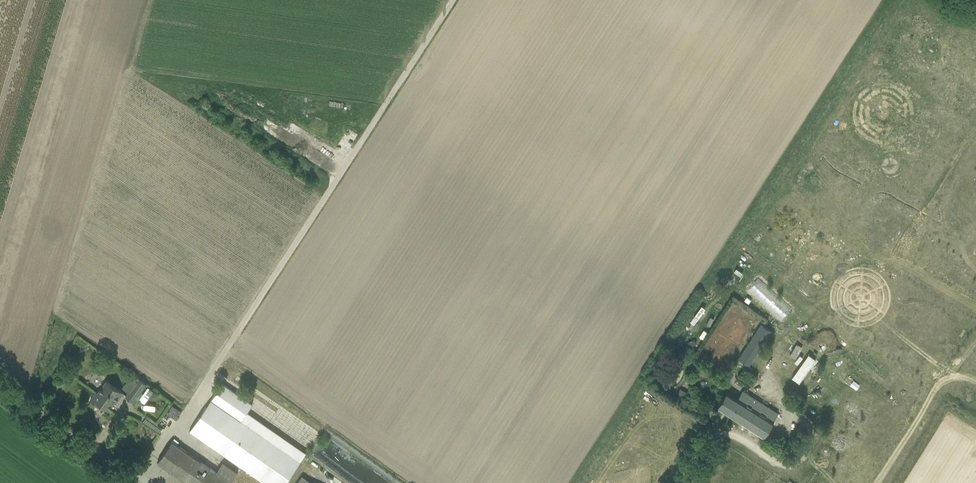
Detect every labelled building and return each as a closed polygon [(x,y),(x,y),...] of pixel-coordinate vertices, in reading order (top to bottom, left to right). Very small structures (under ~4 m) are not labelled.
[(690,319),(693,322),(705,308),(701,305),(690,319)] [(681,330),(674,340),(679,344),(682,340),(683,341),(688,335),(681,330)] [(796,357),(803,347),(797,343),(791,353),(796,357)] [(749,365),(754,357),(744,351),(739,358),(749,365)] [(809,354),(792,377),(799,383),(816,359),(809,354)] [(132,387),(140,392),(146,383),(139,378),(132,387)] [(96,391),(90,399),(96,404),(98,402),(108,409),(115,400),(117,401),(123,393),(106,381),(97,393),(96,391)] [(304,456),(307,452),(248,412),(253,404),(222,383),(190,431),(265,482),(285,482),(304,456)] [(680,388),(676,396),(683,399),(687,392),(680,388)] [(764,436),(778,413),(743,390),(738,398),(727,391),(717,406),(764,436)] [(794,443),(782,435),(777,442),(789,450),(794,443)] [(238,473),(223,462),(216,472),(172,442),(158,462),(187,482),(231,482),(238,473)]
